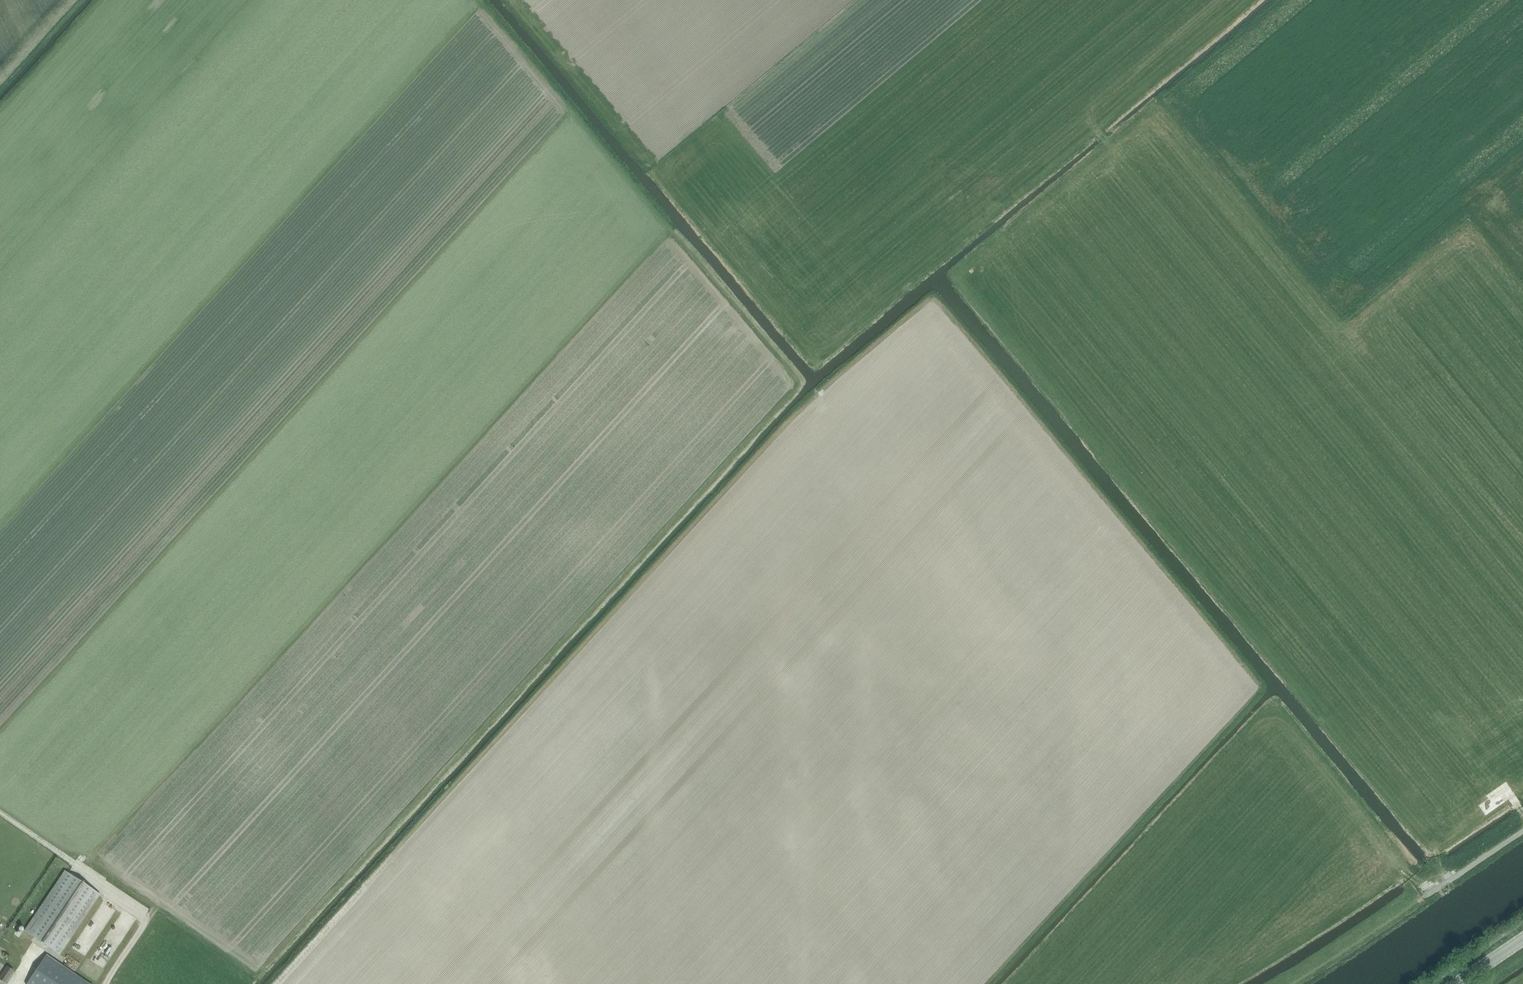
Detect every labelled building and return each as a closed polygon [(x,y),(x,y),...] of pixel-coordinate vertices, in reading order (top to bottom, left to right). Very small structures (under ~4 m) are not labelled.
[(60,954),(100,894),(65,871),(25,931),(60,954)] [(47,956),(28,983),(90,983),(47,956)] [(13,972),(6,968),(0,977),(0,979),(5,983),(13,972)]
